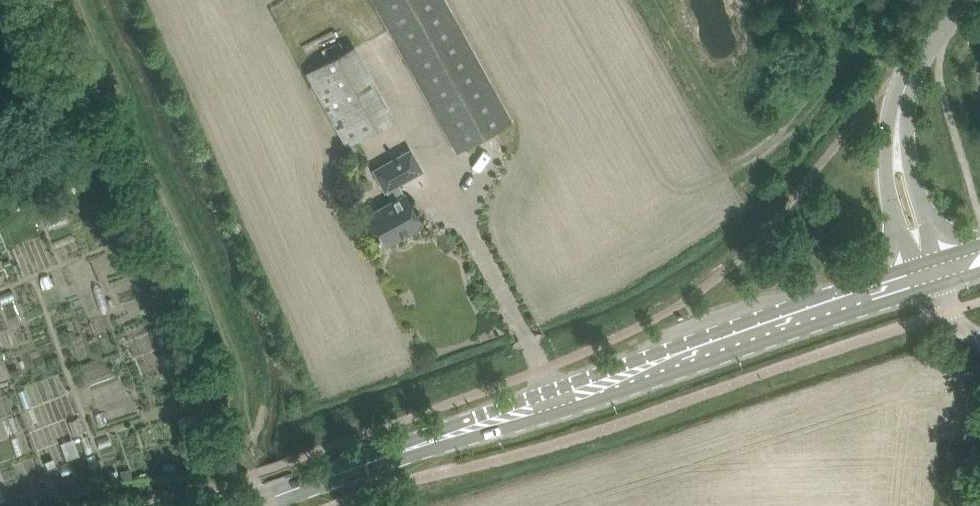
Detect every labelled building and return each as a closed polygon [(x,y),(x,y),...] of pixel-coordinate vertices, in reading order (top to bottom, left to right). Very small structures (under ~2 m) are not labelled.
[(457,151),(512,121),(445,0),(374,0),(457,151)] [(354,47),(308,72),(347,144),(394,119),(354,47)] [(392,201),(365,215),(382,247),(423,225),(406,193),(405,193),(399,183),(422,170),(411,149),(390,161),(388,157),(375,164),(377,168),(374,169),(386,190),(392,201)] [(90,180),(80,185),(83,191),(93,186),(90,180)]
